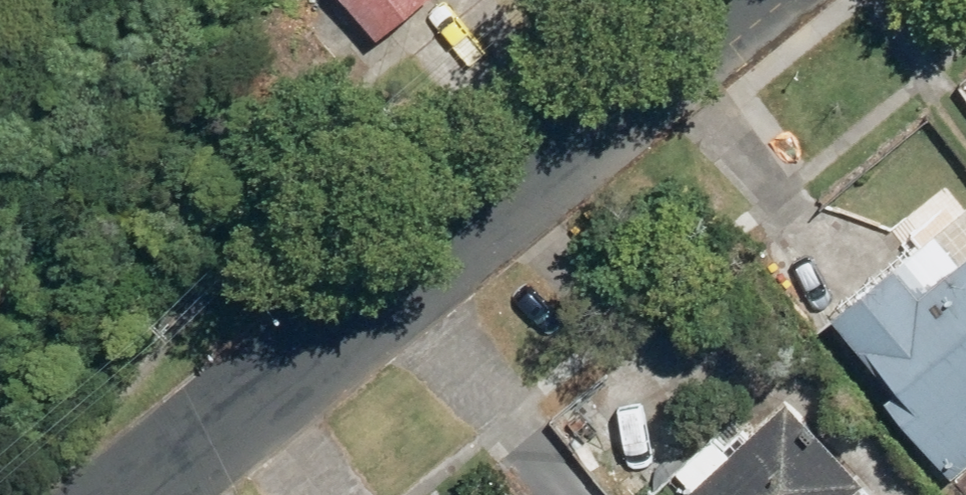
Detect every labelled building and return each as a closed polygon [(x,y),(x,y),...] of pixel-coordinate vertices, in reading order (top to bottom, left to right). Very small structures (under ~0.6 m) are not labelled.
[(378,39),(425,0),(346,0),(378,39)] [(831,307),(895,385),(885,393),(952,475),(965,464),(965,253),(957,260),(930,227),(831,307)] [(676,494),(871,494),(859,482),(864,477),(786,394),(676,494)]
